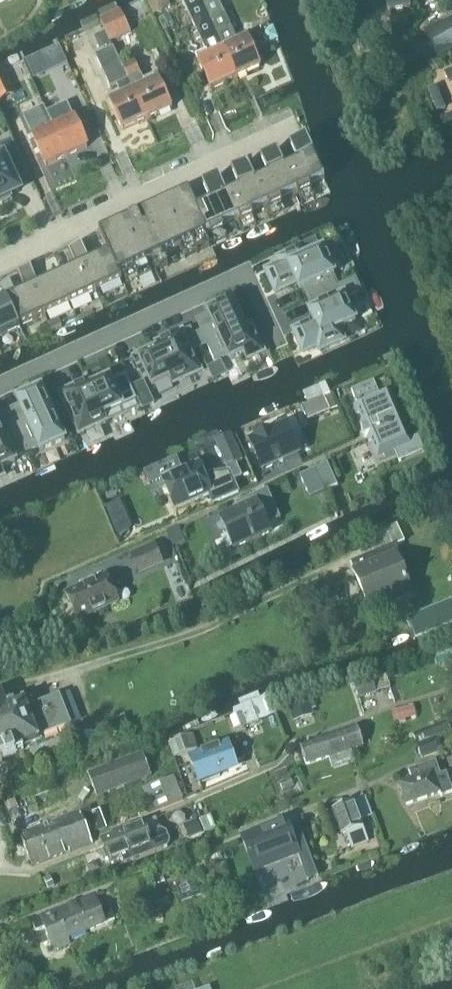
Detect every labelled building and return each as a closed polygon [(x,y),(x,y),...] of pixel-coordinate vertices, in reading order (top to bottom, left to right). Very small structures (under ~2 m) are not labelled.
[(200,0),(182,0),(208,57),(198,62),(211,90),(236,78),(200,0)] [(236,78),(261,66),(249,38),(238,43),(218,0),(200,0),(236,78)] [(131,31),(121,9),(100,19),(104,27),(110,41),(131,31)] [(451,47),(451,18),(426,30),(438,54),(451,47)] [(27,50),(37,73),(57,64),(47,42),(27,50)] [(129,81),(122,66),(113,47),(95,56),(111,88),(117,85),(122,96),(109,102),(122,131),(146,119),(133,91),(129,81)] [(122,66),(129,81),(142,75),(135,61),(122,66)] [(1,64),(0,64),(0,100),(14,94),(1,64)] [(142,75),(129,81),(133,91),(146,119),(173,107),(159,79),(146,85),(142,75)] [(87,147),(68,104),(47,113),(67,156),(87,147)] [(67,156),(47,113),(45,107),(24,117),(46,166),(67,156)] [(122,280),(121,276),(151,262),(205,237),(207,236),(224,228),(235,223),(253,215),(265,210),(282,202),(294,197),(325,182),(306,142),(290,149),(297,165),(285,171),(277,155),(261,162),(268,179),(256,184),(248,168),(232,176),(239,192),(227,198),(219,182),(203,189),(210,205),(198,211),(190,194),(100,235),(108,252),(90,261),(82,243),(69,249),(77,267),(39,284),(31,267),(18,272),(26,290),(0,302),(0,336),(122,280)] [(15,151),(2,157),(0,151),(0,203),(11,198),(10,196),(19,192),(13,179),(25,174),(15,151)] [(280,264),(266,271),(276,293),(292,285),(291,283),(295,281),(300,291),(303,290),(308,301),(337,287),(333,276),(334,276),(323,252),(307,259),(302,248),(277,259),(280,264)] [(309,323),(293,331),(303,352),(317,346),(319,351),(344,340),(339,329),(355,321),(346,300),(362,293),(356,279),(337,287),(308,301),(313,311),(310,313),(314,323),(310,325),(309,323)] [(214,325),(202,331),(208,345),(216,362),(229,356),(230,360),(245,353),(248,359),(264,352),(251,324),(244,327),(232,301),(209,313),(214,325)] [(170,345),(140,359),(152,386),(183,372),(186,378),(200,371),(192,352),(208,345),(202,331),(194,335),(190,328),(182,332),(168,338),(170,345)] [(76,387),(61,394),(79,433),(106,421),(103,415),(122,407),(109,379),(78,393),(76,387)] [(308,403),(302,406),(308,421),(337,409),(329,389),(326,381),(324,382),(303,391),(306,398),(308,402),(308,403)] [(374,382),(352,391),(357,403),(353,405),(357,414),(360,413),(363,420),(360,421),(363,428),(361,429),(362,430),(365,429),(368,436),(365,437),(365,438),(367,437),(369,442),(372,440),(378,455),(383,453),(385,458),(396,453),(394,448),(412,440),(390,389),(379,394),(374,382)] [(25,416),(12,422),(26,453),(39,447),(41,451),(65,440),(41,389),(17,400),(25,416)] [(3,475),(1,469),(15,462),(13,459),(26,453),(12,422),(0,427),(0,477),(3,475)] [(286,425),(249,442),(259,464),(263,471),(299,454),(286,425)] [(233,435),(218,442),(228,465),(244,458),(233,435)] [(177,458),(144,472),(149,485),(165,478),(177,507),(211,493),(214,502),(240,491),(231,470),(204,474),(199,463),(182,470),(177,458)] [(328,464),(315,469),(325,491),(338,486),(328,464)] [(315,469),(300,476),(310,498),(325,491),(315,469)] [(255,503),(220,518),(234,549),(270,533),(267,526),(281,519),(268,490),(252,497),(255,503)] [(375,553),(404,541),(398,525),(369,536),(375,553)] [(140,571),(162,562),(154,545),(133,555),(140,571)] [(351,564),(356,576),(370,609),(412,592),(399,560),(401,559),(396,546),(351,564)] [(79,620),(119,602),(107,575),(67,593),(79,620)] [(361,699),(391,689),(386,674),(356,684),(361,699)] [(311,710),(305,694),(287,701),(293,716),(311,710)] [(72,725),(60,695),(28,707),(25,700),(7,707),(2,695),(0,695),(0,753),(5,751),(7,756),(21,751),(20,748),(39,740),(39,738),(72,725)] [(230,718),(234,728),(246,724),(242,713),(230,718)] [(350,750),(364,745),(357,725),(299,745),(306,765),(329,757),(333,768),(354,761),(350,750)] [(433,738),(448,732),(446,726),(415,737),(417,744),(417,745),(422,757),(438,751),(433,738)] [(193,734),(169,743),(175,757),(198,748),(193,734)] [(239,768),(236,761),(229,743),(190,757),(200,783),(239,768)] [(97,796),(152,776),(143,752),(88,773),(97,796)] [(441,793),(442,796),(451,793),(451,787),(447,773),(441,775),(436,761),(410,770),(413,779),(399,784),(407,805),(441,793)] [(181,773),(174,776),(143,788),(152,811),(190,795),(181,773)] [(359,820),(372,815),(365,798),(333,811),(342,834),(362,827),(359,820)] [(108,828),(104,820),(100,810),(92,813),(90,809),(82,812),(81,811),(21,834),(27,850),(33,866),(94,843),(91,835),(108,828)] [(205,834),(201,822),(183,829),(188,841),(205,834)] [(148,835),(144,823),(123,832),(133,860),(169,847),(171,841),(167,832),(162,829),(148,835)] [(313,862),(301,830),(291,834),(287,823),(242,840),(254,871),(297,855),(302,866),(313,862)] [(123,832),(102,840),(110,861),(122,856),(125,864),(133,860),(123,832)] [(68,937),(116,919),(111,907),(101,911),(95,895),(35,919),(39,928),(44,926),(53,949),(70,942),(68,937)]
